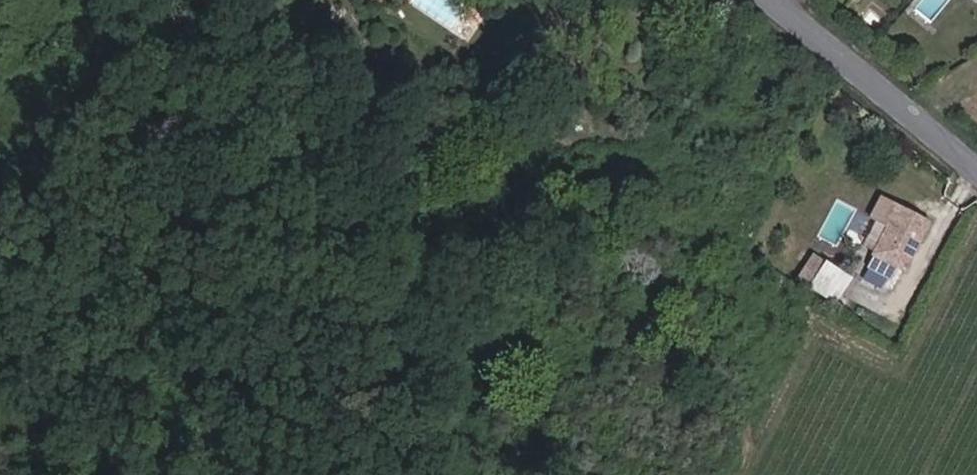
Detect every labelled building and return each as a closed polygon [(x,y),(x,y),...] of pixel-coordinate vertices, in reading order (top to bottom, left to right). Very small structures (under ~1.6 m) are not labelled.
[(906,263),(926,224),(897,209),(873,255),(874,256),(868,268),(889,278),(899,259),(906,263)] [(902,271),(906,263),(899,259),(895,267),(902,271)] [(833,303),(850,278),(825,262),(808,287),(833,303)]
